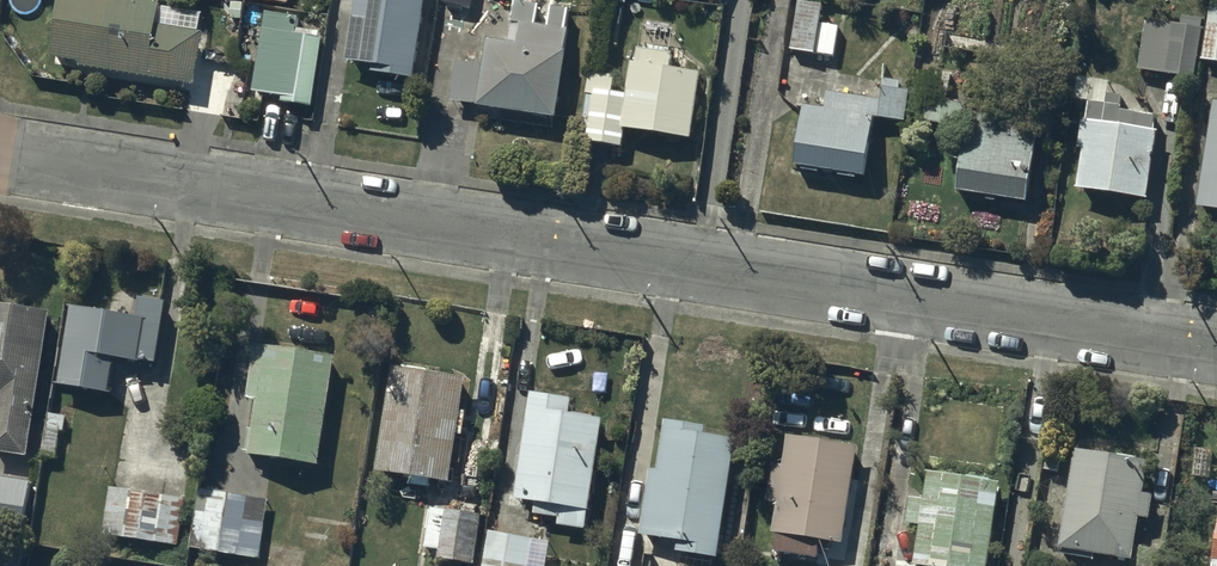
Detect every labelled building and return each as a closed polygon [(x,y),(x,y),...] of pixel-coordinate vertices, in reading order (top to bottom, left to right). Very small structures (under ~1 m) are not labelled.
[(158,1),(158,0),(55,0),(48,53),(77,57),(77,63),(193,79),(200,26),(197,25),(200,7),(158,1)] [(345,55),(371,58),(370,68),(415,73),(424,0),(354,0),(345,55)] [(450,95),(555,110),(571,3),(550,0),(547,21),(536,19),(539,0),(512,0),(507,36),(485,33),(481,59),(456,55),(450,95)] [(792,44),(814,46),(813,50),(835,52),(838,21),(820,19),(822,0),(796,0),(792,44)] [(298,11),(259,8),(252,87),(280,90),(279,98),(311,101),(318,31),(296,28),(298,11)] [(1180,18),(1144,14),(1138,66),(1194,73),(1201,14),(1181,12),(1180,18)] [(1201,54),(1216,57),(1216,18),(1206,16),(1201,54)] [(587,130),(586,137),(622,141),(623,124),(690,132),(698,67),(669,64),(671,47),(636,44),(635,57),(629,56),(626,88),(614,87),(616,72),(587,69),(581,129),(587,130)] [(1082,143),(1076,182),(1145,192),(1156,112),(1164,114),(1168,89),(1138,85),(1137,92),(1108,88),(1110,77),(1078,72),(1074,95),(1088,97),(1086,115),(1080,115),(1077,142),(1082,143)] [(824,104),(802,100),(793,160),(863,170),(872,112),(904,117),(909,88),(898,86),(900,77),(883,74),(879,96),(827,88),(824,104)] [(1196,199),(1216,202),(1216,96),(1213,95),(1196,199)] [(1037,121),(966,110),(955,183),(1026,194),(1037,121)] [(69,300),(56,379),(106,387),(112,353),(153,360),(164,296),(139,292),(136,311),(69,300)] [(0,299),(0,448),(24,452),(46,307),(0,299)] [(318,459),(333,351),(297,341),(254,340),(246,394),(255,395),(247,449),(318,459)] [(465,370),(391,360),(376,465),(450,475),(456,429),(461,429),(464,407),(460,406),(465,370)] [(570,393),(531,387),(514,493),(534,496),(532,509),(556,513),(555,520),(584,524),(601,413),(568,408),(570,393)] [(663,415),(656,465),(648,464),(640,529),(677,533),(676,547),(680,547),(677,565),(711,565),(713,553),(716,553),(735,433),(702,427),(702,420),(663,415)] [(843,540),(857,439),(821,433),(786,430),(782,460),(772,459),(767,494),(776,495),(772,529),(776,529),(773,548),(818,554),(820,537),(843,540)] [(1147,457),(1074,445),(1058,543),(1062,543),(1061,550),(1094,556),(1095,549),(1130,555),(1137,511),(1148,513),(1152,490),(1142,489),(1147,457)] [(998,477),(962,469),(926,467),(923,495),(908,493),(904,519),(917,521),(912,560),(933,563),(932,565),(952,565),(955,565),(985,565),(998,477)] [(0,471),(0,527),(22,530),(30,476),(0,471)] [(162,490),(109,484),(104,525),(142,530),(144,516),(159,517),(162,490)] [(266,496),(199,485),(189,545),(257,556),(266,496)] [(437,544),(436,552),(474,557),(477,525),(425,518),(422,542),(437,544)] [(532,536),(490,528),(483,565),(527,565),(532,536)]
